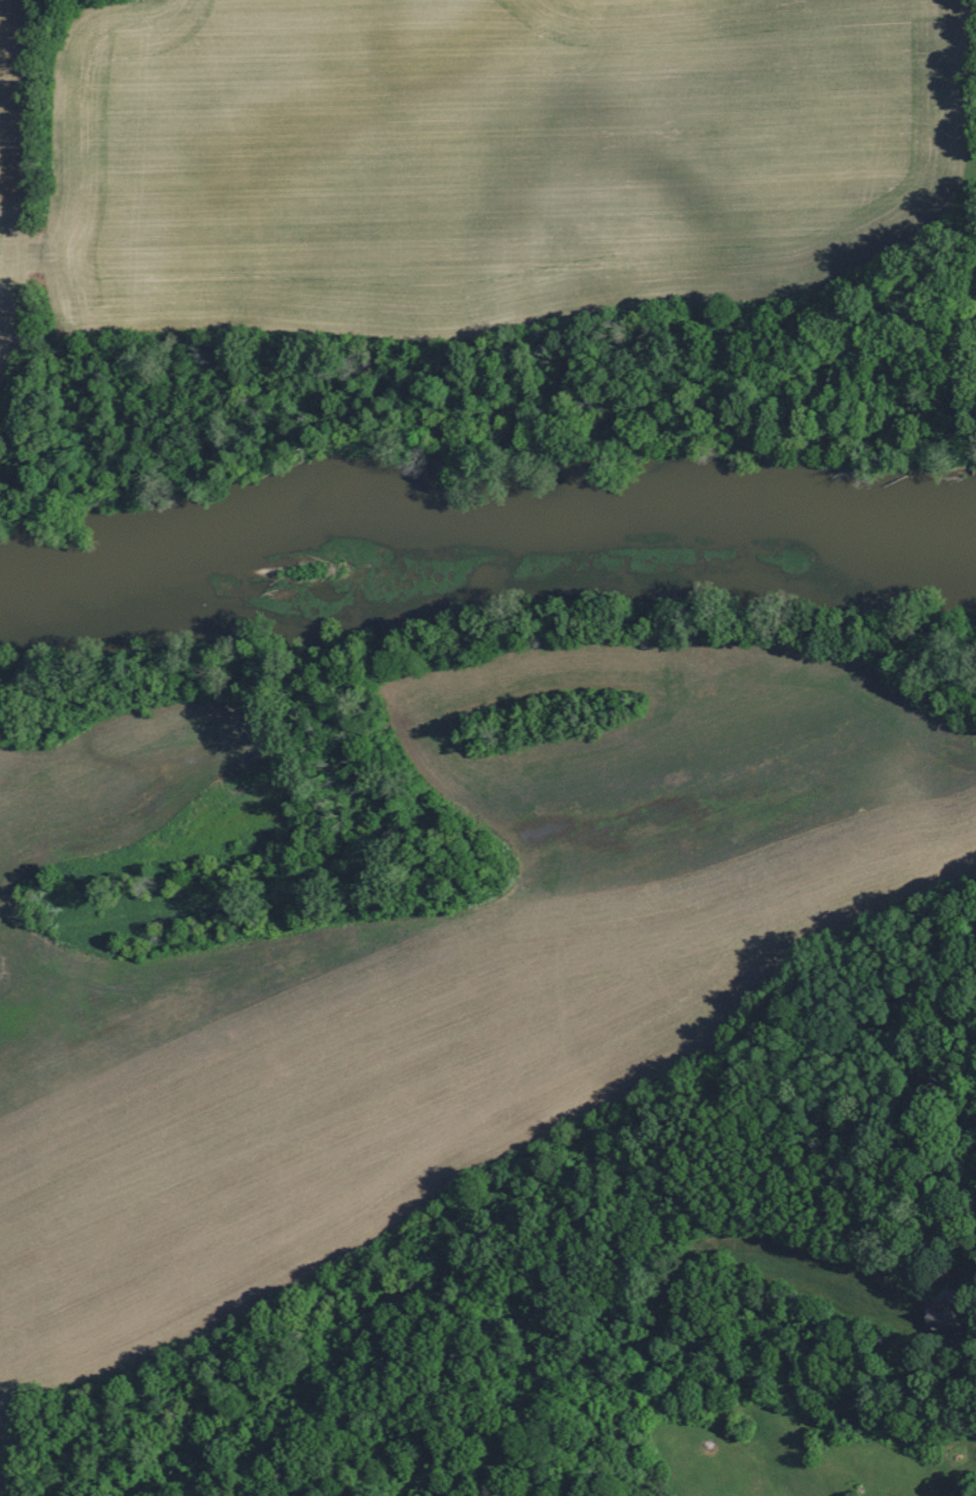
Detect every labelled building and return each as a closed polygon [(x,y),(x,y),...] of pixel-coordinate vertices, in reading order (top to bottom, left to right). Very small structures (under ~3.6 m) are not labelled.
[(968,1343),(972,1334),(975,1335),(975,1321),(951,1309),(950,1312),(941,1308),(932,1326),(968,1343)]
